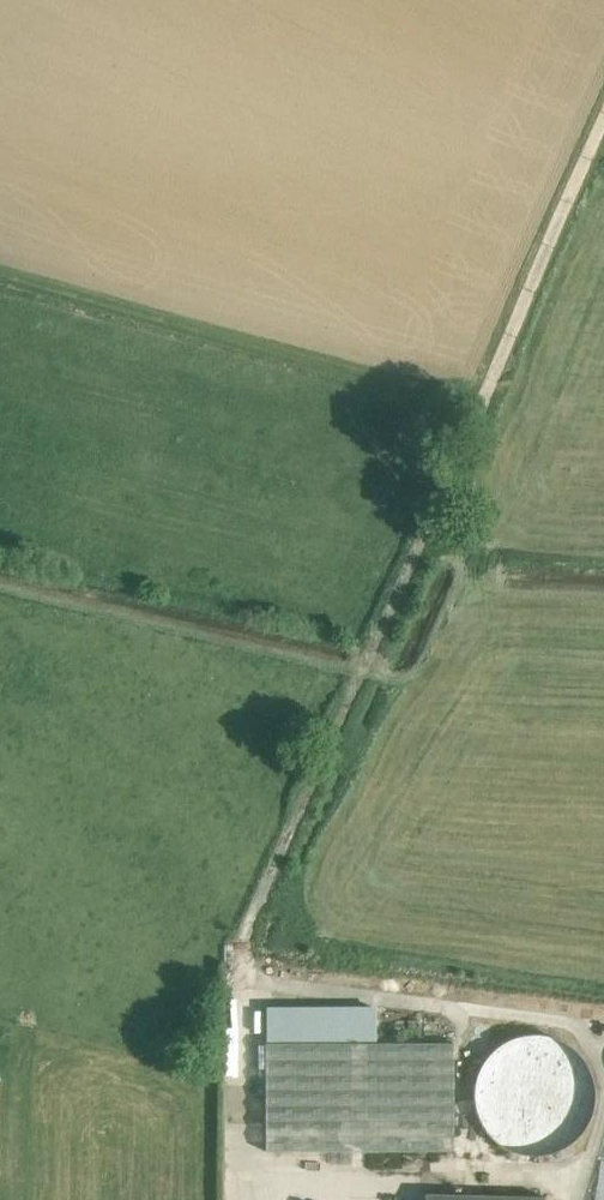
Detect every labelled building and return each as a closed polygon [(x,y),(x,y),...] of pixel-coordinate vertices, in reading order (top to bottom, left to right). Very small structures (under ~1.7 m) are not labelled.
[(593,1108),(595,1093),(593,1077),(587,1062),(578,1050),(565,1040),(551,1034),(535,1032),(519,1034),(505,1040),(492,1050),(483,1062),(477,1077),(475,1093),(477,1108),(483,1123),(492,1135),(505,1145),(519,1151),(535,1153),(551,1151),(565,1145),(578,1135),(587,1123),(593,1108)] [(454,1083),(454,1037),(265,1037),(265,1144),(457,1144),(457,1083),(454,1083)]
